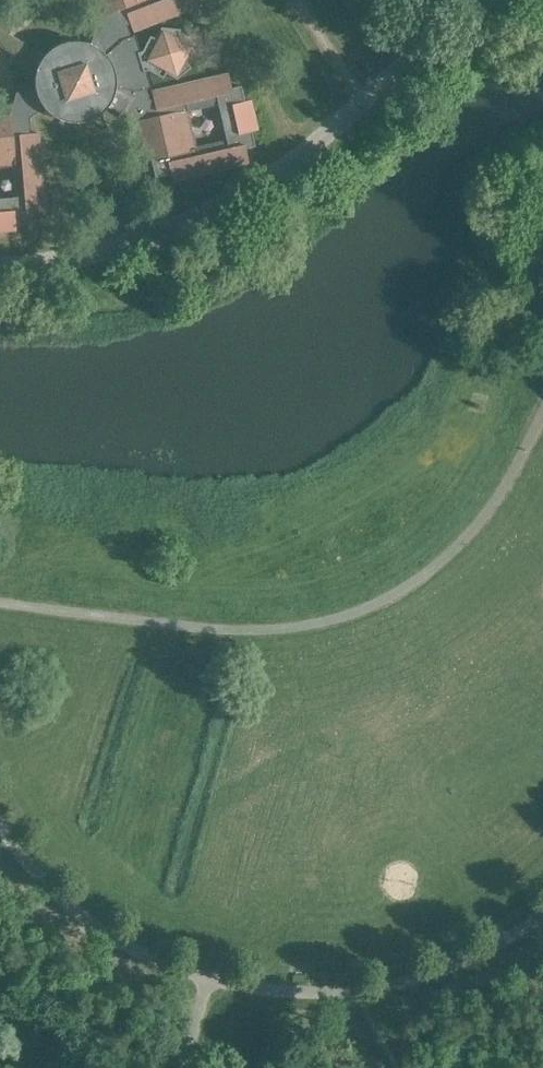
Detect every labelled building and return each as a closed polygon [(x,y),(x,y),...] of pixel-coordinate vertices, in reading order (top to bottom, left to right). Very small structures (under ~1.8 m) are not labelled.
[(38,66),(37,69),(36,71),(35,74),(35,77),(35,81),(35,84),(35,87),(35,89),(16,93),(18,115),(0,116),(0,166),(14,165),(16,197),(11,197),(13,224),(30,222),(29,212),(44,211),(37,133),(29,133),(28,118),(43,106),(46,110),(49,113),(53,116),(56,117),(59,119),(64,120),(67,121),(72,122),(75,122),(79,122),(84,121),(88,120),(93,118),(97,115),(99,115),(102,112),(103,111),(106,108),(109,104),(126,115),(136,113),(147,160),(151,159),(155,177),(170,174),(171,180),(248,163),(245,149),(255,147),(251,130),(225,136),(226,141),(195,148),(186,110),(217,103),(218,108),(244,103),(241,86),(231,88),(228,74),(151,91),(153,99),(149,100),(146,88),(150,87),(145,71),(148,70),(163,78),(165,73),(177,79),(191,67),(183,58),(178,41),(179,29),(161,27),(155,38),(150,35),(142,51),(139,51),(135,35),(130,37),(126,25),(130,24),(133,31),(206,3),(205,0),(100,0),(108,21),(99,25),(91,44),(88,43),(84,42),(81,41),(78,41),(73,41),(69,41),(66,42),(63,43),(60,44),(57,45),(54,47),(51,49),(47,52),(45,55),(43,57),(0,32),(0,44),(38,66)] [(258,89),(259,91),(263,100),(274,96),(269,85),(258,89)] [(13,242),(14,246),(16,253),(28,250),(25,239),(13,242)]
